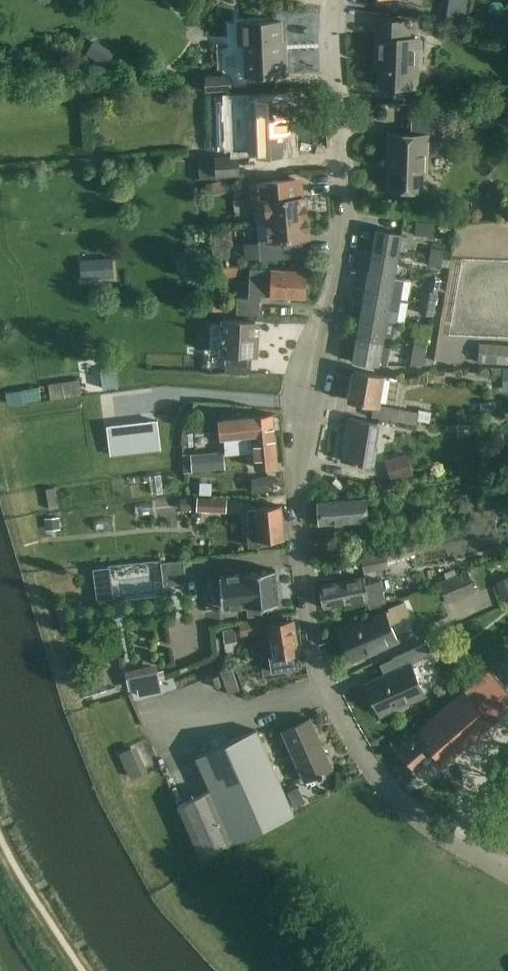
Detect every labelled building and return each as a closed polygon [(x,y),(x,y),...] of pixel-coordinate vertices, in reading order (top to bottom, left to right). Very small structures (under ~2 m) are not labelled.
[(446,17),(466,20),(469,0),(448,0),(447,8),(446,17)] [(471,12),(471,17),(484,18),(484,13),(481,9),(475,8),(471,12)] [(376,53),(375,67),(381,68),(380,86),(412,87),(416,87),(416,84),(418,41),(419,38),(412,37),(409,37),(409,22),(377,20),(377,36),(376,53)] [(247,76),(287,74),(286,54),(282,55),(281,22),(240,24),(241,45),(246,44),(247,76)] [(94,39),(85,53),(105,66),(114,52),(94,39)] [(231,73),(205,74),(206,87),(206,89),(208,89),(227,89),(231,88),(231,73)] [(205,74),(190,75),(190,88),(206,87),(205,74)] [(258,101),(258,98),(254,98),(255,104),(257,157),(284,156),(283,137),(289,136),(288,99),(258,101)] [(443,141),(444,123),(412,121),(411,135),(389,134),(387,188),(424,190),(426,140),(443,141)] [(201,159),(202,175),(240,174),(239,157),(201,159)] [(297,179),(255,182),(257,202),(258,220),(308,217),(307,196),(304,196),(302,178),(297,179)] [(226,181),(205,182),(206,190),(206,193),(227,192),(226,189),(226,181)] [(310,237),(308,217),(258,220),(261,259),(303,256),(303,254),(302,254),(300,238),(310,237)] [(416,219),(415,234),(433,237),(435,221),(416,219)] [(214,231),(216,246),(229,246),(234,245),(231,229),(214,231)] [(378,229),(374,251),(399,255),(400,255),(404,233),(378,229)] [(432,247),(429,264),(442,267),(445,250),(432,247)] [(374,251),(370,272),(395,277),(396,277),(400,255),(399,255),(374,251)] [(230,266),(229,256),(214,258),(215,268),(230,266)] [(81,259),(82,279),(114,277),(113,257),(81,259)] [(306,297),(307,271),(252,269),(251,298),(239,298),(238,314),(260,315),(261,295),(306,297)] [(370,272),(366,294),(391,298),(392,298),(401,300),(401,298),(405,278),(396,277),(395,277),(370,272)] [(430,279),(429,286),(430,286),(439,287),(441,288),(442,279),(438,279),(430,279)] [(423,290),(422,299),(423,299),(436,301),(438,293),(430,291),(423,290)] [(362,315),(362,316),(387,321),(388,321),(397,323),(397,321),(401,300),(392,298),(391,298),(366,294),(362,315)] [(420,313),(433,315),(434,316),(436,301),(423,299),(422,299),(420,313)] [(362,316),(358,337),(384,342),(392,344),(393,344),(397,323),(388,321),(387,321),(362,316)] [(257,355),(258,337),(255,337),(256,321),(224,319),(222,353),(228,353),(227,371),(251,372),(253,355),(257,355)] [(411,365),(425,364),(429,336),(416,334),(411,365)] [(358,337),(355,360),(388,365),(389,365),(393,344),(392,344),(384,342),(358,337)] [(478,362),(495,363),(507,364),(507,344),(496,344),(479,343),(478,362)] [(116,368),(100,370),(103,388),(119,385),(116,368)] [(349,399),(381,405),(386,376),(354,370),(349,399)] [(79,378),(49,383),(51,399),(82,395),(79,378)] [(482,413),(488,412),(496,411),(495,401),(480,402),(482,413)] [(381,405),(379,417),(397,420),(412,422),(417,423),(418,419),(419,411),(412,410),(399,408),(381,405)] [(419,411),(418,419),(430,421),(431,411),(420,409),(419,411)] [(274,413),(219,419),(219,421),(220,435),(221,438),(226,437),(252,435),(252,434),(275,432),(274,413)] [(376,446),(380,422),(349,417),(342,460),(374,466),(377,446),(376,446)] [(157,421),(109,426),(112,454),(160,448),(157,424),(157,421)] [(256,467),(279,465),(275,432),(252,434),(252,435),(226,437),(228,453),(255,451),(256,467)] [(225,450),(191,452),(183,453),(184,471),(226,468),(225,450)] [(387,459),(386,460),(393,480),(415,472),(412,465),(408,452),(387,459)] [(256,477),(258,493),(274,491),(272,475),(256,477)] [(372,492),(374,505),(390,502),(388,489),(372,492)] [(198,497),(197,509),(197,510),(227,512),(227,497),(198,496),(198,497)] [(182,497),(182,509),(197,509),(198,497),(184,497),(182,497)] [(320,524),(368,520),(366,497),(318,501),(320,524)] [(256,507),(258,529),(247,530),(249,546),(260,545),(271,544),(270,540),(285,538),(282,505),(256,507)] [(47,518),(44,518),(46,529),(46,530),(61,529),(59,516),(47,518)] [(362,558),(365,572),(388,566),(387,560),(416,553),(414,544),(385,551),(385,553),(362,558)] [(186,583),(183,559),(161,562),(163,586),(186,583)] [(261,604),(279,603),(276,569),(244,572),(244,573),(220,575),(223,607),(247,605),(247,606),(248,606),(249,614),(262,613),(261,604)] [(439,582),(447,604),(477,591),(468,570),(439,582)] [(495,581),(502,596),(507,593),(507,575),(495,581)] [(364,577),(320,586),(325,608),(368,599),(370,606),(385,601),(385,599),(381,580),(366,586),(364,577)] [(411,614),(405,600),(390,607),(391,609),(386,612),(386,610),(340,631),(342,634),(340,639),(343,646),(347,648),(353,660),(399,639),(390,619),(394,617),(396,620),(411,614)] [(243,635),(269,631),(267,618),(241,622),(243,635)] [(269,624),(274,655),(270,656),(273,672),(297,668),(295,653),(299,653),(294,620),(269,624)] [(428,642),(390,659),(395,670),(367,683),(381,715),(427,694),(413,663),(433,653),(428,642)] [(229,694),(240,690),(232,666),(221,670),(229,694)] [(492,722),(493,722),(507,709),(507,689),(490,668),(465,690),(398,748),(418,770),(431,759),(433,761),(439,756),(445,763),(492,722)] [(159,669),(127,675),(130,689),(137,688),(139,696),(163,692),(159,669)] [(94,671),(76,678),(80,689),(83,696),(100,690),(98,685),(94,671)] [(305,781),(333,768),(311,718),(283,731),(305,781)] [(202,855),(235,840),(295,813),(257,729),(197,756),(212,789),(179,804),(202,855)] [(131,747),(119,753),(131,777),(143,772),(131,747)]
